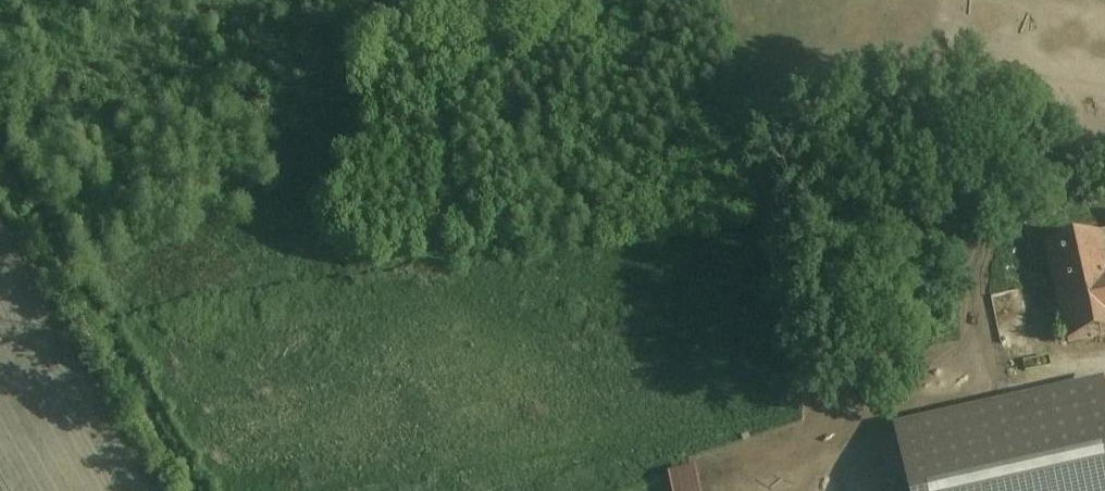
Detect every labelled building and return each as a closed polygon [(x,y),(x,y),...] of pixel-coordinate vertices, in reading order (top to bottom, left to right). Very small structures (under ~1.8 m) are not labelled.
[(1097,237),(1046,247),(1066,347),(1104,339),(1104,276),(1097,237)] [(1097,400),(903,442),(914,490),(1104,490),(1104,436),(1097,400)] [(671,480),(673,490),(700,490),(697,475),(671,480)]
